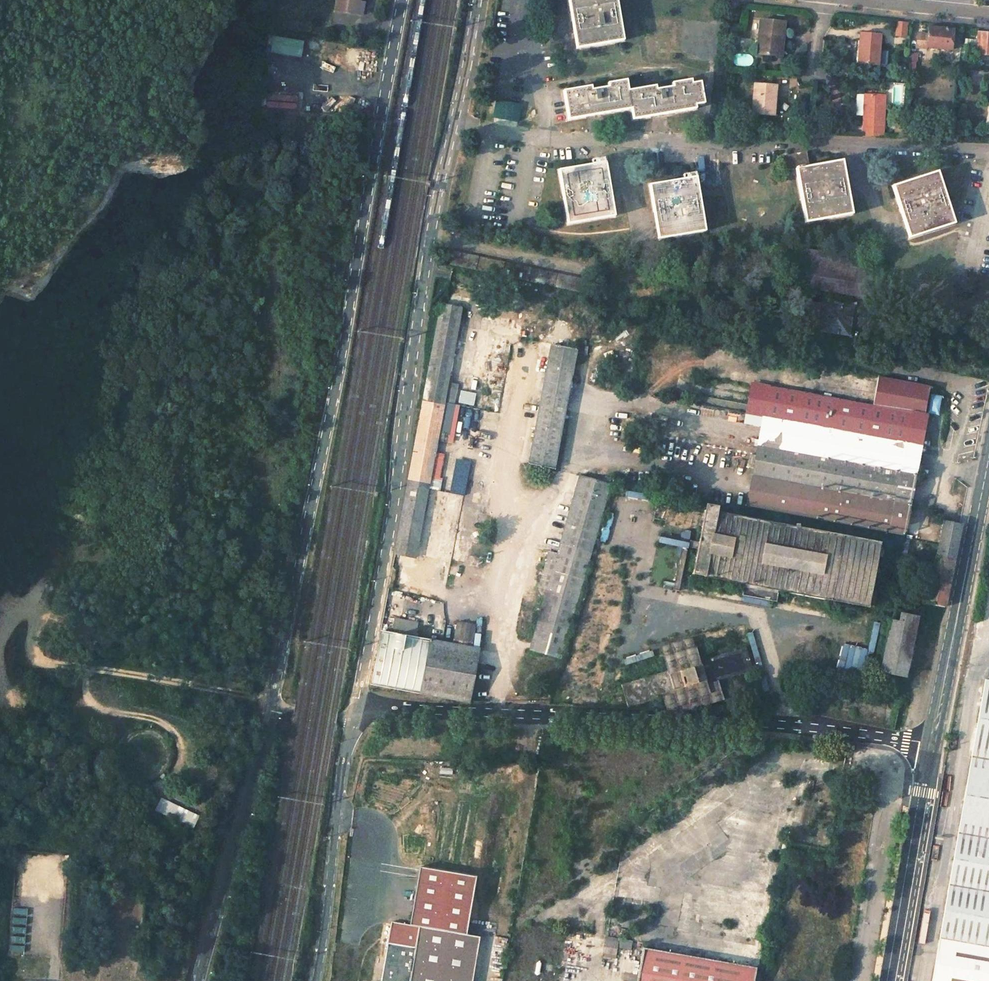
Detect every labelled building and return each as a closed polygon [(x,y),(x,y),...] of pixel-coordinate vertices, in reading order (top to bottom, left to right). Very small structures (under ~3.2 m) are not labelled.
[(334,11),(361,16),(363,4),(359,3),(359,0),(336,0),(334,11)] [(577,48),(623,40),(616,0),(568,0),(577,48)] [(760,20),(756,53),(777,55),(779,33),(783,33),(784,22),(760,20)] [(896,20),(894,35),(906,37),(907,22),(896,20)] [(917,34),(916,47),(926,48),(927,46),(951,49),(953,29),(928,27),(928,34),(917,34)] [(977,54),(988,55),(988,33),(979,32),(977,54)] [(860,33),(858,49),(862,49),(860,63),(878,64),(880,35),(860,33)] [(298,59),(302,42),(273,36),(269,52),(298,59)] [(907,72),(915,72),(916,54),(908,54),(907,72)] [(563,91),(569,120),(631,108),(633,119),(695,109),(694,105),(703,103),(699,82),(691,84),(690,80),(672,83),(672,87),(655,90),(655,86),(628,91),(626,80),(607,83),(608,87),(591,90),(591,86),(563,91)] [(754,84),(751,113),(770,114),(771,104),(775,104),(776,85),(754,84)] [(266,109),(295,109),(295,95),(266,95),(266,109)] [(864,95),(862,136),(884,137),(885,96),(864,95)] [(496,101),(493,118),(517,122),(520,105),(496,101)] [(795,169),(805,222),(851,214),(842,160),(809,167),(806,151),(782,156),(785,171),(795,169)] [(559,170),(567,224),(614,216),(605,162),(559,170)] [(892,186),(909,238),(953,223),(937,171),(892,186)] [(649,185),(658,238),(704,231),(695,177),(649,185)] [(796,247),(790,285),(879,299),(885,261),(796,247)] [(406,488),(394,553),(415,557),(424,506),(431,507),(433,496),(427,495),(436,440),(448,442),(455,405),(444,403),(461,308),(441,304),(422,407),(406,488)] [(825,304),(821,330),(847,333),(851,308),(825,304)] [(551,345),(528,464),(553,469),(576,349),(551,345)] [(926,457),(930,437),(920,435),(924,415),(929,387),(879,377),(873,406),(769,388),(748,505),(903,534),(917,455),(926,457)] [(750,384),(745,413),(764,417),(769,388),(750,384)] [(472,405),(475,392),(459,388),(457,402),(472,405)] [(438,489),(443,454),(435,453),(430,488),(438,489)] [(464,494),(467,461),(454,459),(450,493),(464,494)] [(547,592),(530,649),(560,657),(609,485),(580,476),(557,555),(548,552),(541,579),(543,580),(541,590),(547,592)] [(627,491),(626,495),(644,499),(645,494),(627,491)] [(664,518),(662,530),(699,536),(705,505),(656,496),(653,517),(664,518)] [(705,505),(691,574),(742,583),(740,595),(777,602),(779,590),(868,606),(879,543),(715,513),(717,507),(705,505)] [(931,581),(926,603),(945,607),(961,524),(943,521),(934,565),(930,564),(927,580),(931,581)] [(462,537),(459,553),(480,557),(483,541),(462,537)] [(656,537),(656,543),(684,546),(685,539),(656,537)] [(738,599),(738,594),(713,591),(712,596),(738,599)] [(890,621),(880,672),(905,677),(918,618),(900,614),(898,623),(890,621)] [(400,629),(400,632),(413,634),(416,621),(393,617),(391,628),(400,629)] [(456,622),(452,644),(470,648),(475,625),(456,622)] [(380,631),(370,683),(468,702),(479,649),(470,648),(452,644),(380,631)] [(660,647),(664,658),(695,648),(691,638),(660,647)] [(620,683),(628,707),(664,697),(667,706),(719,690),(716,681),(752,671),(745,647),(698,660),(695,648),(664,658),(667,670),(620,683)] [(985,681),(933,980),(988,980),(988,682),(985,681)] [(667,706),(669,713),(670,713),(722,698),(719,690),(667,706)] [(153,727),(143,726),(131,728),(121,735),(117,743),(115,757),(119,769),(127,777),(137,781),(148,781),(159,776),(165,770),(170,762),(171,749),(166,738),(161,732),(153,727)] [(419,865),(410,921),(390,918),(380,980),(472,980),(481,931),(467,928),(476,875),(419,865)] [(24,926),(11,926),(11,935),(15,935),(15,934),(24,934),(24,926)] [(9,936),(8,951),(23,952),(24,937),(9,936)] [(618,948),(630,949),(631,941),(605,936),(603,955),(616,958),(618,948)] [(643,948),(636,980),(752,980),(754,969),(643,948)] [(623,980),(629,980),(631,980),(632,974),(624,973),(623,980)]
